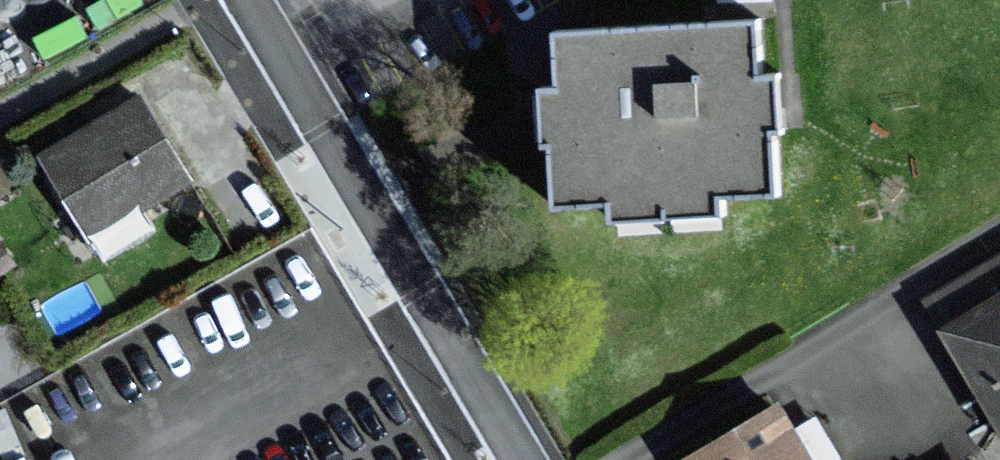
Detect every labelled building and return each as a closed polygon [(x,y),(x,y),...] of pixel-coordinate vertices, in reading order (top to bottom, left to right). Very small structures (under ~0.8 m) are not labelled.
[(761,23),(556,37),(560,87),(539,89),(544,153),(554,151),(556,211),(613,203),(613,225),(728,221),(726,199),(782,198),(777,137),(785,135),(781,75),(764,74),(761,23)] [(186,184),(141,99),(42,151),(88,236),(186,184)] [(937,337),(999,436),(999,298),(937,337)] [(777,405),(685,459),(811,459),(777,405)]
